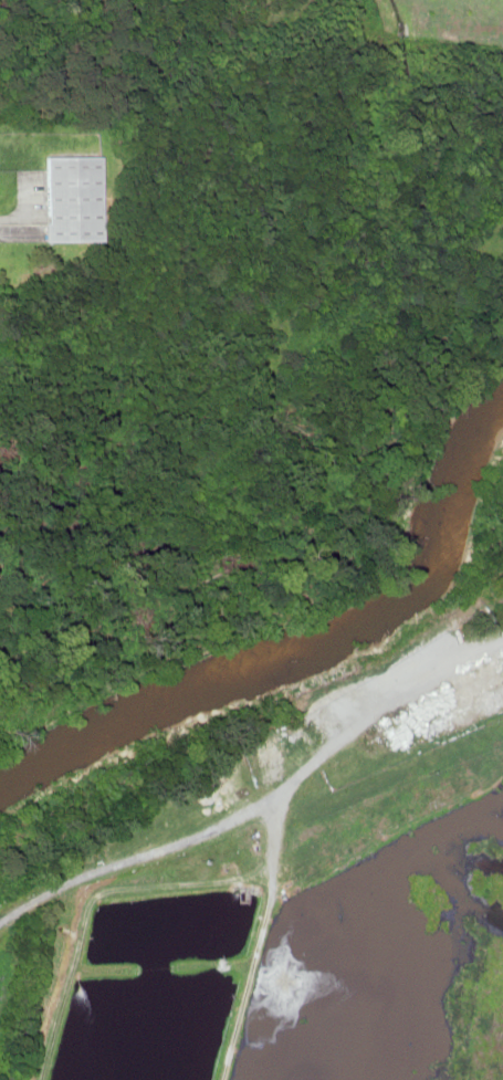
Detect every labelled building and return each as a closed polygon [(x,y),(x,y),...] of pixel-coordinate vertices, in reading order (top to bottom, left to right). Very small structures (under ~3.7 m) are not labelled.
[(42,155),(42,241),(99,241),(99,155),(42,155)]
